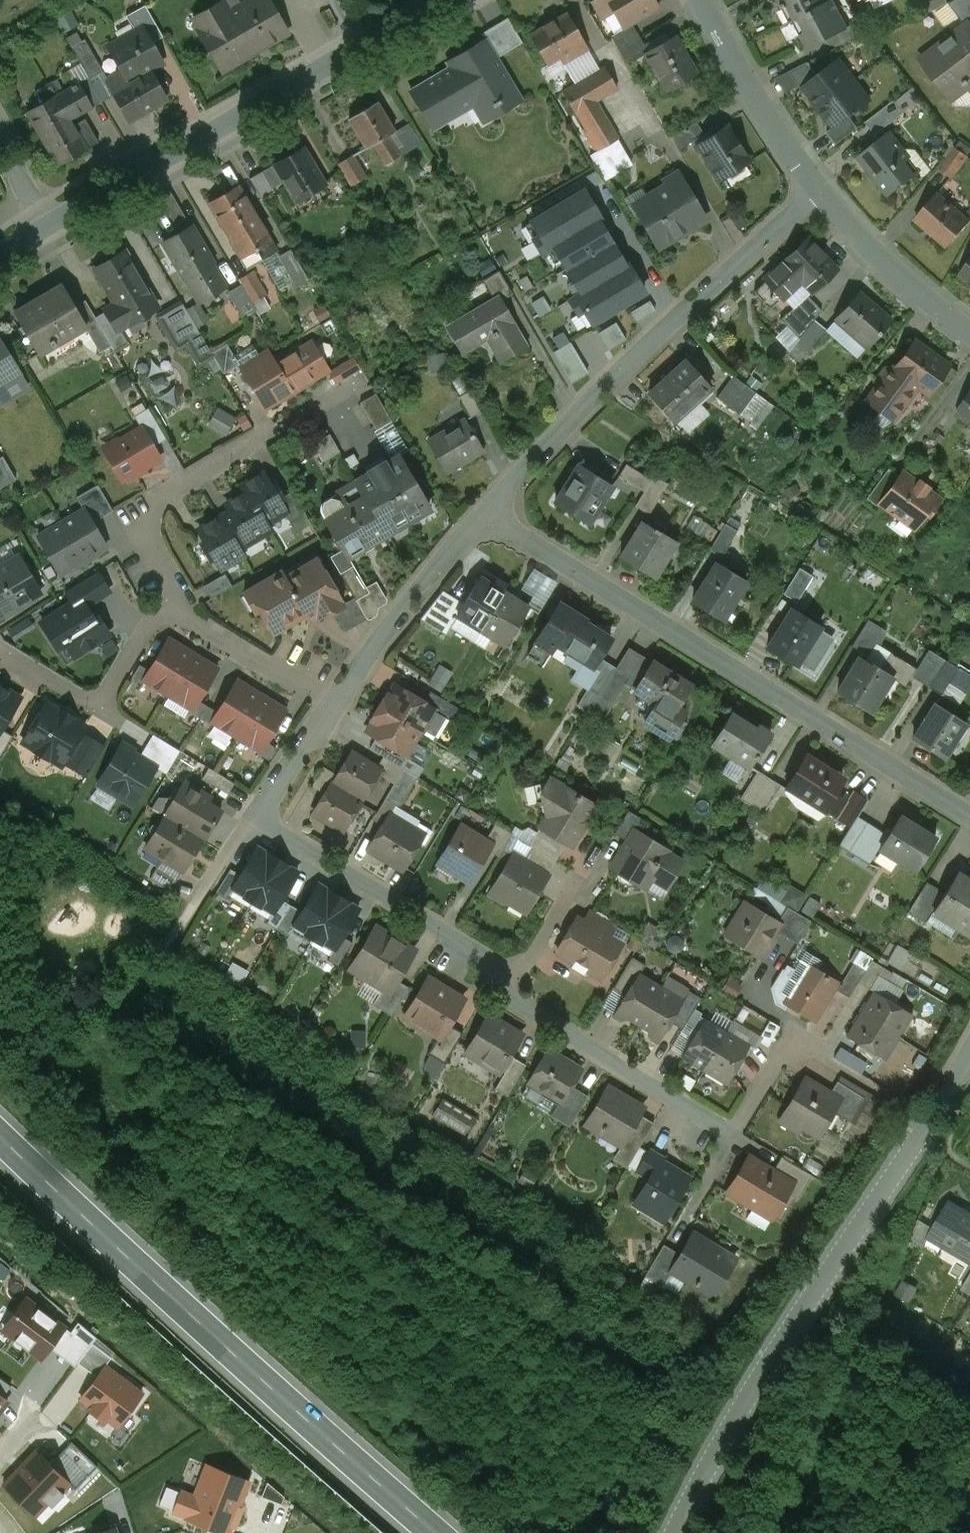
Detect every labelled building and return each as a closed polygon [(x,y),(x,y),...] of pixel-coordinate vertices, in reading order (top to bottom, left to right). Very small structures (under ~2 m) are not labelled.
[(251,49),(230,11),(232,11),(226,0),(201,14),(217,42),(214,43),(226,66),(254,52),(253,49),(251,49)] [(232,11),(230,11),(251,49),(253,49),(281,33),(273,19),(277,16),(268,0),(250,0),(232,11)] [(599,17),(612,10),(622,27),(658,6),(654,0),(589,0),(599,17)] [(790,23),(833,0),(830,0),(829,1),(828,0),(778,0),(790,23)] [(833,0),(790,23),(797,19),(804,33),(801,35),(808,48),(837,34),(847,28),(847,27),(833,0)] [(924,15),(948,3),(946,0),(916,0),(924,15)] [(948,3),(963,23),(969,19),(969,0),(954,0),(948,3)] [(140,29),(108,47),(121,71),(105,80),(129,120),(165,99),(148,70),(162,62),(151,43),(162,36),(144,5),(131,14),(140,29)] [(566,13),(529,35),(547,65),(559,58),(563,63),(587,49),(584,43),(566,13)] [(521,40),(506,16),(481,31),(488,42),(486,43),(494,57),(521,40)] [(847,28),(837,34),(842,44),(864,33),(858,21),(847,27),(847,28)] [(632,24),(611,36),(617,48),(639,35),(632,24)] [(923,59),(950,94),(967,81),(968,82),(969,81),(969,27),(968,25),(923,59)] [(76,34),(66,40),(70,47),(81,41),(76,34)] [(639,35),(617,48),(624,59),(645,47),(639,35)] [(696,74),(674,36),(645,53),(667,91),(696,74)] [(70,47),(87,77),(88,79),(102,71),(84,39),(81,41),(70,47)] [(486,43),(407,90),(418,108),(426,102),(435,117),(473,94),(482,109),(513,90),(494,57),(486,43)] [(818,77),(804,87),(819,107),(855,80),(839,60),(818,77)] [(807,62),(789,71),(802,89),(804,87),(818,77),(807,62)] [(603,64),(589,72),(601,93),(615,84),(603,64)] [(589,72),(561,89),(574,110),(575,109),(592,98),(601,93),(589,72)] [(88,79),(87,77),(66,89),(76,106),(80,114),(101,101),(88,79)] [(855,80),(819,107),(834,127),(849,116),(870,100),(855,80)] [(51,81),(35,91),(34,95),(39,105),(55,96),(59,94),(51,81)] [(59,94),(55,96),(65,112),(76,106),(66,89),(59,94)] [(65,112),(55,96),(39,105),(26,112),(57,165),(86,149),(72,126),(65,112)] [(616,139),(592,98),(575,109),(588,131),(584,133),(595,152),(616,139)] [(894,101),(866,122),(876,135),(904,113),(894,101)] [(376,104),(349,120),(365,149),(373,145),(385,138),(392,133),(376,104)] [(849,116),(834,127),(827,133),(836,145),(858,128),(849,116)] [(98,142),(84,119),(72,126),(86,149),(98,142)] [(696,122),(671,137),(678,149),(704,134),(696,122)] [(750,161),(726,125),(697,144),(720,180),(750,161)] [(889,133),(862,154),(872,167),(870,169),(890,195),(915,175),(905,162),(909,159),(889,133)] [(385,138),(373,145),(384,164),(396,157),(385,138)] [(303,147),(274,164),(286,185),(296,202),(325,185),(303,147)] [(956,147),(940,169),(951,177),(967,156),(956,147)] [(362,176),(350,155),(339,161),(351,182),(362,176)] [(274,164),(249,179),(261,199),(286,185),(274,164)] [(704,219),(676,172),(661,181),(664,186),(646,197),(651,206),(638,213),(658,247),(704,219)] [(235,185),(206,202),(227,237),(256,220),(235,185)] [(581,191),(533,220),(552,251),(594,225),(599,221),(581,191)] [(969,221),(937,194),(916,219),(947,246),(969,221)] [(256,220),(227,237),(244,265),(273,248),(256,220)] [(552,251),(546,255),(577,305),(584,301),(626,275),(594,225),(552,251)] [(192,226),(163,243),(196,303),(225,286),(192,226)] [(836,269),(808,239),(764,279),(778,294),(796,277),(812,292),(836,269)] [(308,280),(291,250),(279,257),(296,287),(308,280)] [(152,302),(124,252),(94,269),(113,303),(103,308),(115,331),(141,318),(136,310),(152,302)] [(959,275),(969,283),(969,261),(959,275)] [(512,294),(498,271),(482,280),(493,299),(497,297),(500,301),(512,294)] [(626,275),(584,301),(601,329),(649,299),(631,271),(626,275)] [(266,297),(251,272),(238,279),(241,284),(253,305),(266,297)] [(241,284),(228,292),(242,317),(256,310),(253,305),(241,284)] [(61,285),(13,312),(34,348),(48,340),(51,344),(83,326),(84,325),(73,306),(61,285)] [(890,321),(858,293),(835,318),(868,346),(890,321)] [(807,295),(780,319),(798,339),(814,320),(821,311),(807,295)] [(493,299),(447,326),(462,352),(486,338),(500,360),(525,345),(512,323),(513,322),(500,301),(497,297),(493,299)] [(110,344),(84,299),(73,306),(84,325),(83,326),(98,351),(110,344)] [(176,300),(157,310),(155,310),(167,333),(187,322),(176,300)] [(798,339),(795,342),(807,352),(826,330),(814,320),(798,339)] [(565,330),(549,338),(572,382),(588,373),(565,330)] [(14,367),(17,372),(19,371),(0,341),(0,376),(14,367)] [(890,368),(866,401),(892,419),(916,386),(925,393),(928,394),(948,366),(914,341),(894,369),(890,368)] [(227,343),(211,352),(223,373),(239,364),(234,355),(227,343)] [(252,344),(234,355),(239,364),(240,363),(242,368),(260,357),(252,344)] [(311,344),(275,366),(290,391),(326,370),(311,344)] [(275,366),(267,353),(260,357),(242,368),(265,406),(290,391),(275,366)] [(684,361),(650,393),(675,420),(709,388),(684,361)] [(948,366),(928,394),(925,393),(921,397),(933,406),(933,405),(934,406),(957,373),(948,366)] [(756,393),(733,376),(717,397),(739,415),(756,393)] [(469,391),(458,398),(470,418),(481,412),(469,391)] [(391,421),(375,393),(360,403),(376,430),(391,421)] [(957,414),(969,422),(969,395),(957,414)] [(165,439),(147,408),(134,416),(140,427),(152,447),(165,439)] [(219,408),(208,421),(223,433),(234,420),(219,408)] [(465,421),(427,443),(446,474),(483,452),(465,421)] [(140,427),(117,441),(119,445),(107,453),(108,455),(106,460),(109,464),(113,465),(123,480),(159,459),(152,447),(140,427)] [(312,447),(322,460),(338,447),(328,435),(312,447)] [(0,457),(0,487),(15,479),(2,456),(0,457)] [(425,502),(398,456),(386,463),(385,460),(375,465),(408,521),(409,521),(409,520),(429,509),(425,503),(425,502)] [(651,479),(626,463),(618,475),(643,491),(651,479)] [(408,521),(375,465),(366,471),(368,474),(356,481),(387,533),(407,521),(407,522),(408,521)] [(579,465),(555,501),(586,522),(596,508),(590,504),(605,482),(579,465)] [(899,477),(888,468),(877,483),(888,491),(899,477)] [(888,491),(880,503),(914,528),(925,513),(928,515),(939,500),(926,490),(928,487),(919,481),(917,483),(902,472),(899,477),(888,491)] [(665,484),(653,476),(651,479),(643,491),(634,506),(645,514),(665,484)] [(278,481),(251,495),(275,540),(302,526),(278,481)] [(356,481),(341,489),(342,491),(325,500),(323,503),(321,506),(321,510),(322,513),(326,519),(324,520),(346,558),(388,534),(387,533),(356,481)] [(877,483),(866,498),(877,506),(880,503),(888,491),(877,483)] [(112,510),(97,484),(76,497),(83,509),(84,508),(92,522),(112,510)] [(250,495),(223,510),(248,555),(275,540),(250,495)] [(92,522),(84,508),(83,509),(60,522),(83,560),(106,547),(92,522)] [(223,510),(195,525),(220,570),(247,556),(223,510)] [(60,522),(37,535),(59,574),(83,560),(60,522)] [(673,542),(643,522),(621,556),(650,576),(673,542)] [(735,532),(722,524),(707,550),(720,557),(735,532)] [(18,555),(0,566),(0,577),(17,606),(40,593),(18,555)] [(317,559),(285,577),(281,571),(248,590),(273,632),(304,614),(307,620),(341,600),(317,559)] [(717,562),(694,599),(720,616),(736,592),(739,594),(747,582),(717,562)] [(369,592),(353,566),(340,573),(354,597),(356,600),(369,592)] [(533,592),(526,603),(538,610),(556,580),(532,566),(521,585),(533,592)] [(814,577),(800,568),(784,592),(798,601),(814,577)] [(223,571),(203,584),(212,597),(232,584),(223,571)] [(80,598),(86,606),(109,591),(97,572),(67,592),(73,603),(80,598)] [(17,606),(0,577),(0,616),(17,606)] [(462,604),(455,616),(480,631),(504,593),(479,578),(462,604)] [(527,608),(504,593),(480,631),(503,646),(527,608)] [(354,597),(332,610),(345,631),(367,619),(356,600),(354,597)] [(462,604),(450,597),(436,620),(448,628),(455,616),(462,604)] [(73,603),(42,623),(59,650),(67,644),(75,656),(109,635),(99,618),(95,621),(86,606),(80,598),(73,603)] [(559,603),(527,654),(543,663),(555,643),(553,642),(572,611),(559,603)] [(821,627),(794,610),(787,622),(784,620),(767,646),(797,665),(821,627)] [(572,611),(553,642),(555,643),(570,652),(565,661),(578,670),(584,661),(593,666),(599,657),(610,638),(584,622),(586,620),(572,611)] [(867,622),(852,646),(863,653),(879,629),(867,622)] [(216,668),(169,639),(144,679),(192,708),(216,668)] [(932,651),(915,678),(929,686),(945,660),(932,651)] [(916,668),(892,653),(883,668),(892,674),(890,678),(904,687),(916,668)] [(578,670),(573,679),(587,688),(605,661),(599,657),(593,666),(584,661),(578,670)] [(873,666),(861,658),(849,676),(851,678),(841,693),(869,711),(890,678),(892,674),(883,668),(876,664),(873,666)] [(945,660),(929,686),(942,695),(959,669),(945,660)] [(605,661),(587,688),(599,695),(616,667),(605,661)] [(653,661),(634,691),(655,704),(656,704),(654,706),(670,716),(677,706),(690,684),(653,661)] [(440,663),(428,682),(441,690),(453,671),(440,663)] [(616,667),(599,695),(613,704),(630,676),(616,667)] [(284,710),(237,681),(212,721),(260,750),(284,710)] [(423,703),(395,686),(389,696),(387,695),(379,707),(421,732),(434,711),(435,709),(423,703)] [(0,687),(0,729),(19,699),(0,687)] [(461,710),(430,691),(423,703),(435,709),(434,711),(449,720),(453,722),(461,710)] [(46,702),(22,742),(35,750),(35,751),(47,758),(48,758),(61,766),(63,762),(81,733),(85,726),(72,718),(60,710),(59,711),(46,702)] [(966,722),(938,703),(914,739),(943,758),(966,722)] [(670,716),(654,706),(656,704),(655,704),(645,721),(668,735),(667,737),(669,738),(685,711),(677,706),(670,716)] [(421,732),(379,707),(372,720),(373,721),(367,732),(376,737),(407,755),(421,732)] [(434,711),(421,732),(436,741),(449,720),(434,711)] [(755,729),(730,714),(712,744),(749,767),(755,757),(756,758),(770,734),(757,726),(755,729)] [(11,736),(0,729),(0,754),(11,736)] [(103,747),(81,733),(63,762),(85,776),(103,747)] [(407,755),(376,737),(369,748),(383,756),(400,767),(407,755)] [(119,740),(95,780),(108,788),(107,789),(120,796),(121,796),(134,804),(136,800),(154,771),(158,764),(145,756),(132,748),(132,749),(119,740)] [(376,767),(352,753),(338,776),(333,783),(333,784),(361,800),(361,799),(358,796),(363,788),(370,792),(380,776),(383,771),(376,767)] [(400,767),(383,756),(376,767),(383,771),(380,776),(393,784),(403,768),(400,767)] [(806,757),(788,785),(824,808),(825,805),(833,793),(841,779),(806,757)] [(234,783),(208,767),(202,778),(227,794),(234,783)] [(338,776),(323,767),(311,786),(325,794),(332,782),(333,783),(338,776)] [(393,784),(384,799),(396,806),(400,806),(417,777),(403,768),(393,784)] [(769,778),(757,771),(740,799),(752,806),(769,778)] [(781,785),(769,778),(752,806),(763,813),(781,785)] [(594,804),(553,780),(533,785),(533,787),(536,786),(539,801),(537,802),(537,804),(539,803),(542,814),(546,813),(546,815),(539,827),(540,827),(567,843),(568,841),(573,844),(587,820),(585,819),(594,804)] [(210,797),(184,781),(181,787),(174,788),(168,797),(170,805),(164,815),(202,838),(203,839),(220,811),(206,802),(210,797)] [(325,794),(313,813),(342,830),(361,800),(333,784),(333,783),(332,782),(325,794)] [(852,792),(846,802),(833,793),(825,805),(831,809),(830,812),(851,825),(857,815),(866,800),(852,792)] [(643,820),(628,811),(615,833),(628,841),(635,831),(636,832),(643,820)] [(202,838),(164,815),(160,823),(152,826),(150,829),(156,854),(162,858),(182,870),(183,870),(202,838)] [(389,815),(368,849),(402,869),(418,842),(410,837),(414,830),(389,815)] [(851,825),(838,845),(849,852),(867,822),(857,815),(851,825)] [(910,822),(899,816),(880,847),(916,870),(935,838),(922,830),(922,829),(910,821),(910,822)] [(867,822),(849,852),(861,860),(880,830),(867,822)] [(512,834),(495,824),(485,841),(491,845),(488,850),(498,856),(512,834)] [(485,841),(460,826),(441,857),(455,865),(452,871),(469,881),(488,850),(491,845),(485,841)] [(567,843),(540,827),(535,834),(540,837),(534,847),(556,860),(567,843)] [(636,832),(635,831),(628,841),(612,868),(617,871),(616,873),(618,882),(626,887),(635,885),(636,883),(644,887),(651,876),(668,887),(682,863),(665,853),(667,851),(636,832)] [(556,860),(534,847),(525,862),(547,876),(556,860)] [(265,853),(256,848),(240,875),(228,894),(229,895),(230,895),(268,918),(267,918),(269,919),(281,899),(297,872),(288,867),(288,866),(266,852),(265,853)] [(525,862),(513,855),(490,893),(505,902),(513,899),(526,907),(522,913),(524,914),(547,876),(525,862)] [(182,870),(162,858),(149,878),(169,890),(182,870)] [(230,868),(215,892),(225,898),(240,875),(230,868)] [(956,874),(935,907),(952,918),(950,922),(969,935),(969,882),(956,874)] [(926,882),(908,913),(918,919),(937,890),(926,882)] [(790,883),(781,900),(798,908),(807,891),(790,883)] [(326,890),(317,885),(301,911),(289,931),(291,932),(329,954),(329,955),(330,956),(342,936),(358,909),(349,904),(350,903),(327,889),(326,890)] [(269,919),(266,923),(276,929),(291,905),(281,899),(269,919)] [(778,922),(745,902),(733,921),(742,926),(734,939),(764,957),(774,941),(770,938),(775,930),(779,923),(778,922)] [(291,905),(276,929),(286,935),(301,911),(291,905)] [(811,921),(787,906),(778,922),(779,923),(775,930),(798,943),(811,921)] [(584,923),(607,936),(614,925),(590,911),(584,923)] [(584,923),(576,918),(557,949),(574,959),(571,965),(583,973),(587,967),(601,975),(617,949),(603,942),(607,936),(584,923)] [(414,951),(375,927),(351,968),(383,988),(389,991),(414,951)] [(330,956),(328,960),(338,966),(352,942),(342,936),(330,956)] [(613,986),(625,994),(638,973),(644,963),(632,956),(613,986)] [(872,957),(865,969),(857,982),(870,990),(885,965),(872,957)] [(810,971),(813,967),(799,958),(794,967),(786,963),(771,986),(774,1003),(784,1009),(788,1003),(782,1000),(801,970),(806,972),(810,971)] [(865,969),(853,962),(837,990),(849,996),(857,982),(865,969)] [(806,972),(801,970),(782,1000),(788,1003),(813,1019),(837,981),(813,967),(810,971),(806,972)] [(639,1023),(660,987),(638,973),(625,994),(613,1014),(620,1019),(630,1016),(639,1023)] [(463,999),(428,978),(410,1007),(421,1014),(416,1023),(441,1037),(463,999)] [(396,980),(389,991),(383,988),(373,1005),(391,1015),(408,987),(396,980)] [(682,999),(660,987),(639,1023),(650,1029),(649,1037),(658,1042),(669,1021),(682,999)] [(687,990),(682,999),(669,1021),(682,1028),(700,998),(687,990)] [(912,1014),(873,991),(861,1012),(900,1035),(912,1014)] [(900,1035),(861,1012),(846,1036),(885,1059),(900,1035)] [(520,1034),(487,1015),(466,1050),(478,1056),(478,1064),(489,1070),(495,1067),(503,1071),(511,1057),(507,1054),(520,1034)] [(727,1031),(704,1018),(682,1056),(704,1069),(727,1031)] [(780,1026),(769,1019),(757,1040),(767,1046),(780,1026)] [(441,1037),(438,1036),(427,1053),(444,1063),(463,1032),(449,1024),(441,1037)] [(749,1045),(727,1031),(704,1069),(727,1083),(749,1045)] [(559,1102),(569,1085),(579,1069),(548,1051),(530,1079),(542,1086),(542,1093),(559,1102)] [(525,1065),(511,1057),(503,1071),(494,1088),(506,1096),(525,1065)] [(830,1093),(806,1078),(788,1108),(803,1118),(799,1124),(818,1136),(833,1112),(841,1099),(830,1093)] [(522,1098),(551,1115),(559,1102),(542,1093),(542,1086),(530,1079),(521,1092),(522,1098)] [(863,1097),(837,1081),(830,1093),(841,1099),(833,1112),(849,1121),(863,1097)] [(587,1095),(569,1085),(559,1102),(551,1115),(569,1126),(587,1095)] [(622,1098),(607,1089),(608,1088),(607,1088),(586,1122),(603,1132),(605,1127),(623,1138),(624,1139),(640,1114),(642,1110),(630,1103),(630,1099),(625,1097),(622,1098)] [(472,1117),(442,1099),(433,1115),(462,1132),(472,1117)] [(640,1114),(624,1139),(623,1138),(620,1144),(635,1153),(654,1122),(640,1114)] [(662,1157),(650,1150),(638,1171),(650,1178),(658,1165),(662,1157)] [(812,1174),(782,1156),(773,1170),(793,1182),(787,1192),(797,1198),(812,1174)] [(773,1170),(752,1157),(743,1171),(740,1170),(727,1191),(771,1218),(787,1192),(793,1182),(773,1170)] [(687,1183),(658,1165),(650,1178),(652,1189),(641,1206),(664,1220),(687,1183)] [(535,1176),(524,1169),(518,1180),(529,1186),(535,1176)] [(948,1202),(931,1232),(944,1240),(942,1243),(969,1260),(969,1215),(948,1202)] [(735,1258),(693,1233),(685,1245),(680,1254),(671,1270),(672,1271),(713,1295),(735,1258)] [(680,1254),(663,1244),(645,1275),(663,1285),(672,1271),(671,1270),(680,1254)] [(49,1347),(65,1327),(27,1299),(3,1330),(15,1339),(14,1340),(28,1350),(29,1349),(41,1358),(49,1347)] [(65,1327),(49,1347),(75,1366),(78,1363),(92,1343),(97,1338),(78,1322),(71,1332),(65,1327)] [(92,1343),(78,1363),(97,1377),(105,1366),(111,1358),(92,1343)] [(142,1394),(105,1366),(97,1377),(81,1398),(93,1408),(91,1411),(103,1420),(106,1417),(118,1426),(142,1394)] [(2,1397),(11,1386),(0,1378),(0,1396),(2,1397)] [(72,1442),(50,1465),(70,1484),(75,1489),(97,1467),(72,1442)] [(62,1493),(70,1484),(50,1465),(36,1452),(5,1484),(37,1515),(48,1503),(51,1506),(63,1494),(62,1493)] [(243,1482),(206,1469),(196,1499),(181,1494),(173,1518),(188,1523),(187,1525),(212,1532),(226,1532),(243,1482)]
